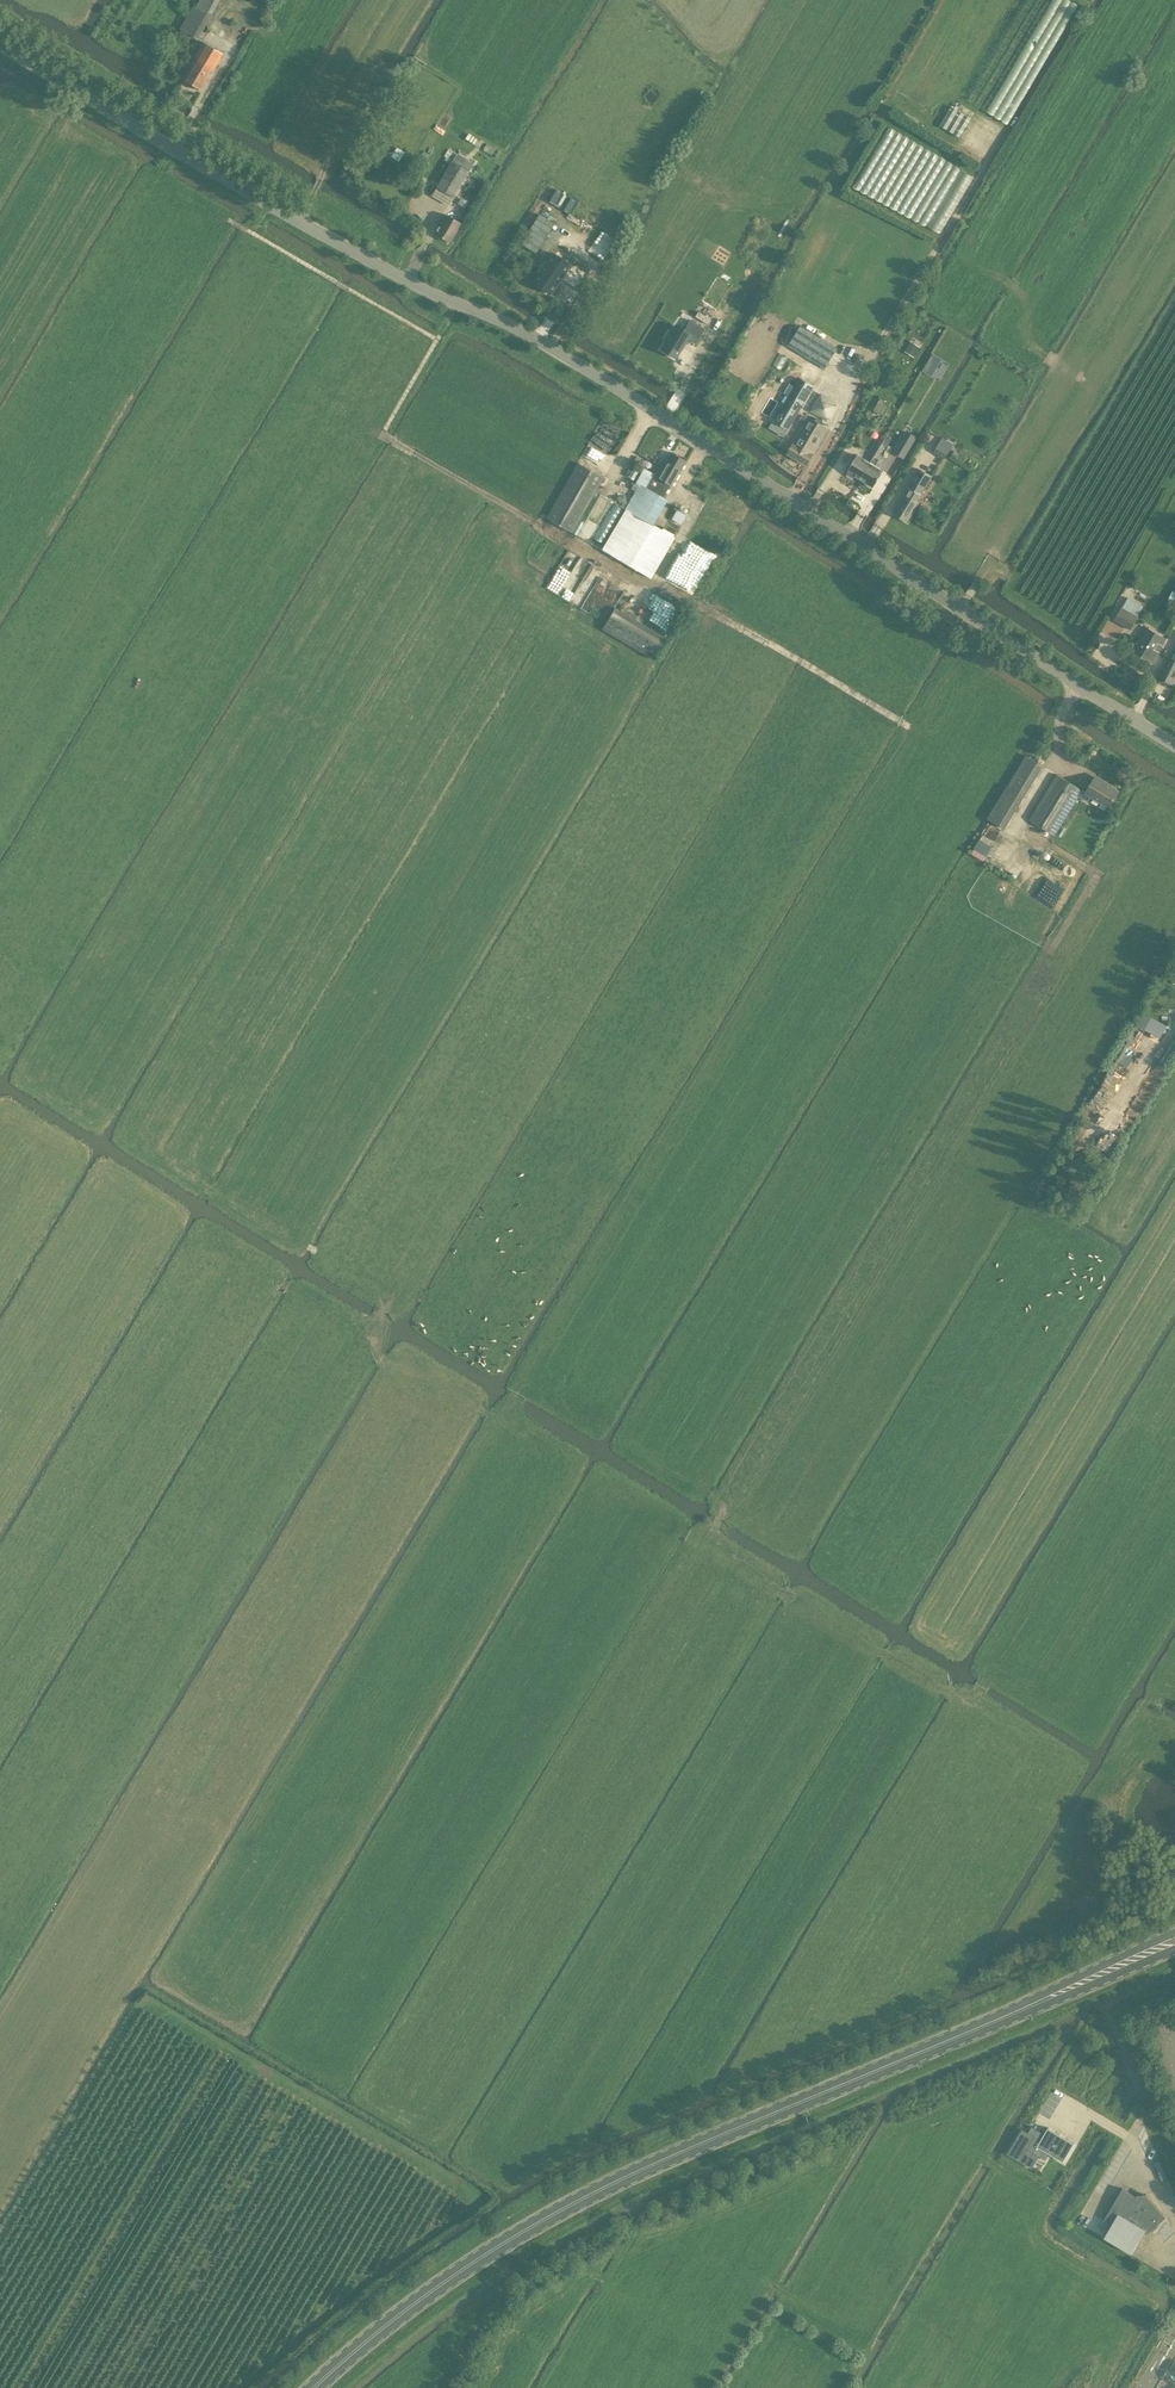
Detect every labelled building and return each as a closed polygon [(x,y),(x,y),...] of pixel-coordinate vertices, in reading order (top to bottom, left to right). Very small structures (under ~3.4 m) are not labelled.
[(196,7),(193,5),(179,29),(197,39),(219,0),(200,0),(196,7)] [(201,90),(223,54),(203,42),(194,57),(196,58),(183,80),(193,86),(193,88),(197,90),(199,89),(201,90)] [(952,107),(941,126),(960,138),(972,119),(952,107)] [(473,144),(477,139),(468,134),(465,139),(473,144)] [(492,156),(496,149),(487,144),(483,150),(492,156)] [(427,160),(421,156),(416,163),(422,167),(427,160)] [(452,162),(437,187),(454,197),(468,172),(452,162)] [(449,242),(461,223),(446,215),(435,233),(449,242)] [(541,273),(534,284),(551,295),(570,265),(553,254),(547,264),(544,262),(538,271),(541,273)] [(570,307),(581,289),(574,285),(584,269),(572,262),(561,279),(564,280),(554,297),(570,307)] [(667,339),(661,349),(675,358),(687,339),(695,344),(705,329),(691,320),(684,331),(676,326),(671,333),(669,332),(665,338),(667,339)] [(825,369),(837,349),(801,326),(788,346),(825,369)] [(914,358),(921,348),(911,342),(905,351),(914,358)] [(933,354),(930,360),(939,365),(942,359),(933,354)] [(790,396),(789,397),(775,421),(788,428),(812,388),(799,380),(795,387),(790,396)] [(790,384),(785,393),(790,396),(795,387),(790,384)] [(821,396),(816,412),(832,416),(837,401),(821,396)] [(805,424),(788,454),(808,465),(828,429),(808,418),(804,416),(800,421),(805,424)] [(749,420),(744,427),(751,433),(756,426),(749,420)] [(907,431),(894,452),(904,458),(917,437),(907,431)] [(943,438),(934,453),(945,459),(953,444),(943,438)] [(879,442),(875,449),(881,452),(884,446),(883,445),(879,442)] [(871,463),(861,479),(874,487),(884,471),(876,466),(880,459),(877,458),(880,454),(881,452),(875,449),(872,455),(874,457),(870,463),(871,463)] [(671,486),(686,461),(672,452),(660,472),(658,471),(655,475),(647,471),(639,484),(641,485),(605,547),(617,553),(615,555),(635,567),(651,576),(655,568),(669,544),(668,543),(679,525),(668,519),(662,530),(652,525),(667,500),(663,498),(670,485),(671,486)] [(848,471),(861,479),(871,463),(870,463),(857,455),(848,471)] [(578,463),(546,518),(572,533),(604,478),(578,463)] [(921,495),(932,476),(920,469),(909,488),(912,489),(908,496),(905,494),(894,514),(908,522),(919,502),(917,501),(921,495)] [(601,546),(615,523),(606,518),(592,541),(601,546)] [(558,594),(582,608),(604,568),(592,561),(577,587),(566,580),(558,594)] [(1128,598),(1122,608),(1115,620),(1131,629),(1144,607),(1128,598)] [(1166,605),(1174,610),(1174,603),(1169,600),(1166,605)] [(654,658),(666,635),(614,607),(602,630),(654,658)] [(1153,663),(1167,639),(1145,627),(1131,651),(1153,663)] [(1173,659),(1169,657),(1159,677),(1173,684),(1174,680),(1174,655),(1173,659)] [(1027,755),(988,819),(1004,829),(1043,765),(1027,755)] [(1055,835),(1079,796),(1088,801),(1091,796),(1109,807),(1119,791),(1096,777),(1086,793),(1083,790),(1057,774),(1030,819),(1055,835)] [(983,835),(975,849),(986,855),(994,842),(983,835)] [(984,861),(987,856),(975,849),(972,854),(984,861)] [(1034,870),(1023,891),(1056,908),(1074,873),(1062,866),(1055,880),(1034,870)] [(1161,1037),(1167,1025),(1145,1012),(1138,1024),(1161,1037)] [(1022,2129),(1007,2153),(1032,2168),(1039,2156),(1046,2159),(1049,2153),(1063,2161),(1074,2143),(1048,2127),(1044,2134),(1032,2126),(1028,2132),(1022,2129)] [(1123,2188),(1103,2221),(1112,2226),(1106,2236),(1105,2236),(1104,2237),(1132,2253),(1133,2252),(1132,2251),(1145,2229),(1147,2227),(1152,2232),(1159,2226),(1158,2224),(1166,2217),(1146,2194),(1145,2195),(1146,2196),(1140,2200),(1136,2198),(1137,2196),(1123,2188)]
